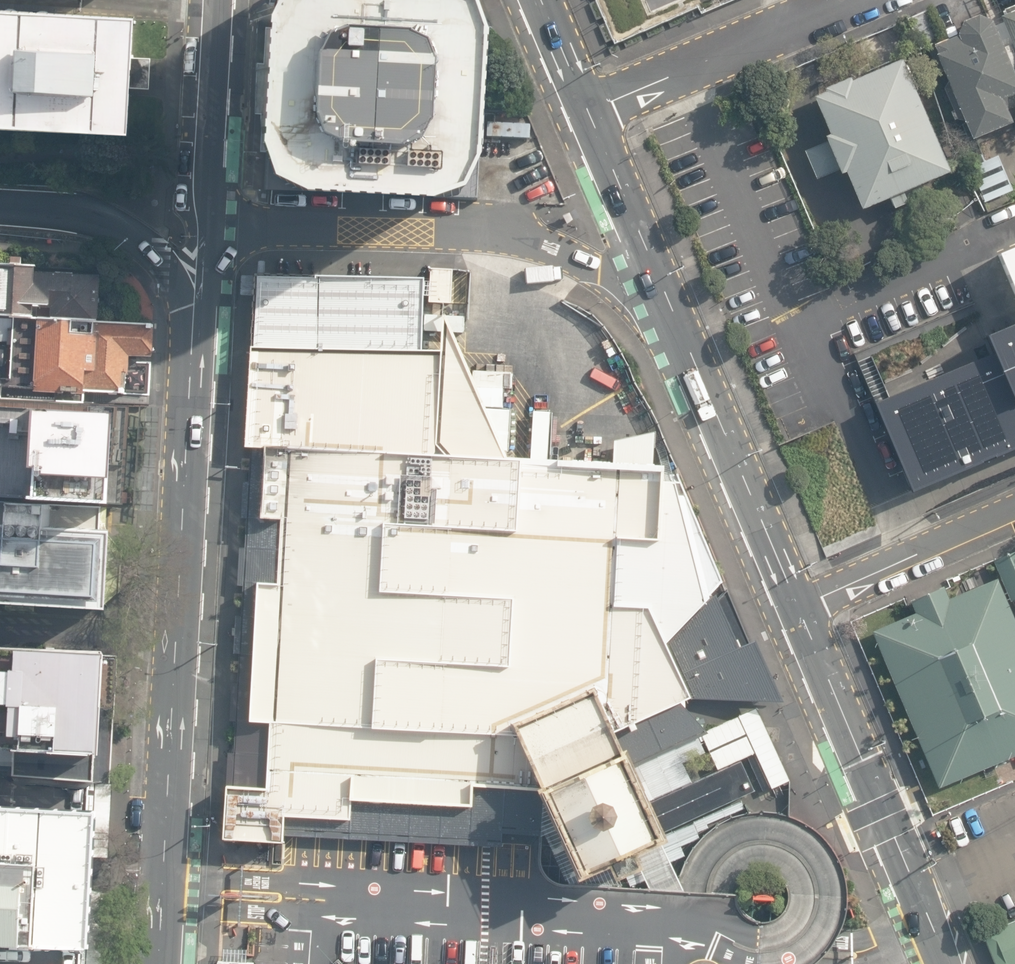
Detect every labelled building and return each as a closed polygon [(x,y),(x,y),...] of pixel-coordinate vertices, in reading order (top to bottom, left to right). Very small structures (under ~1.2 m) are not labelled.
[(276,20),(269,146),(281,182),(314,198),(443,205),(475,193),(492,157),(498,32),(486,0),(285,0),(276,20)] [(1014,74),(1014,2),(989,13),(1014,74)] [(946,38),(918,50),(953,128),(993,111),(988,99),(1014,86),(979,8),(942,23),(946,38)] [(0,14),(0,134),(130,141),(134,22),(13,15),(0,14)] [(821,94),(811,98),(827,134),(822,136),(824,142),(804,150),(817,180),(838,171),(839,175),(844,173),(859,209),(889,197),(894,209),(925,195),(920,184),(948,172),(901,60),(899,61),(898,59),(868,72),(869,74),(850,82),(848,78),(819,90),(821,94)] [(995,254),(997,255),(1014,300),(1014,245),(995,254)] [(0,271),(0,315),(10,315),(8,382),(87,384),(88,343),(130,344),(131,312),(88,311),(89,276),(0,271)] [(255,272),(251,345),(423,348),(426,276),(255,272)] [(543,781),(515,719),(597,682),(625,744),(629,742),(639,764),(710,732),(685,705),(685,701),(691,698),(709,699),(709,701),(783,704),(755,643),(751,644),(722,583),(723,581),(681,481),(665,479),(666,463),(634,461),(587,458),(541,455),(507,454),(444,313),(441,348),(423,348),(251,345),(227,784),(224,837),(285,841),(285,835),(502,847),(504,832),(543,835),(543,828),(544,785),(541,786),(539,783),(543,781)] [(987,334),(984,336),(991,353),(887,396),(874,402),(873,402),(910,491),(1014,447),(1014,322),(987,334)] [(104,403),(0,398),(0,504),(100,508),(104,403)] [(93,523),(0,518),(0,595),(89,600),(93,523)] [(937,788),(1014,755),(1014,621),(997,578),(949,599),(944,587),(909,602),(914,613),(871,631),(937,788)] [(96,647),(0,643),(0,781),(91,785),(96,647)] [(597,682),(515,719),(543,781),(539,783),(541,786),(544,785),(582,870),(580,871),(582,875),(613,861),(619,874),(638,865),(646,862),(640,848),(660,840),(672,834),(669,828),(655,800),(639,764),(629,742),(625,744),(597,682)] [(655,800),(669,828),(754,792),(741,762),(655,800)] [(91,785),(0,781),(0,963),(81,963),(91,785)] [(543,828),(568,883),(624,887),(619,874),(613,861),(582,875),(580,871),(582,870),(544,785),(543,828)] [(679,879),(660,840),(640,848),(646,862),(638,865),(650,889),(685,891),(679,879)] [(981,933),(993,963),(1014,963),(1014,920),(981,933)] [(255,962),(247,962),(248,949),(224,948),(223,961),(218,960),(218,963),(255,963),(255,962)]
